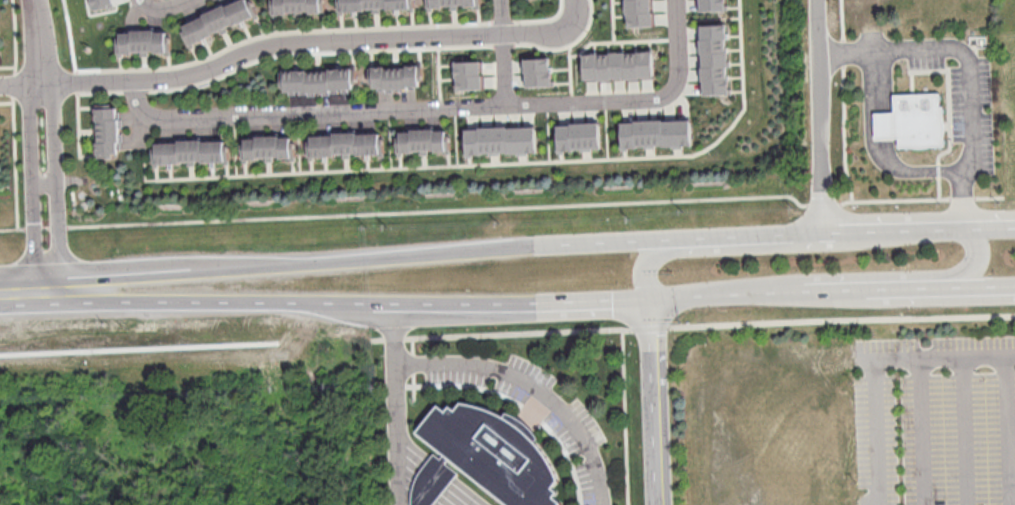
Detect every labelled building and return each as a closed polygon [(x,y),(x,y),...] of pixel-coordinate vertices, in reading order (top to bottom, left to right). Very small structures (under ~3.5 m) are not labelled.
[(93,10),(115,7),(113,0),(91,0),(93,10)] [(190,45),(229,30),(228,27),(257,16),(251,0),(240,0),(181,22),(190,45)] [(324,12),(324,0),(275,0),(275,13),(324,12)] [(412,10),(412,0),(339,0),(339,10),(412,10)] [(449,7),(449,9),(457,9),(457,6),(479,6),(479,0),(430,0),(431,7),(449,7)] [(652,0),(625,0),(626,27),(653,26),(652,0)] [(699,11),(725,10),(725,0),(699,0),(699,11)] [(728,94),(726,24),(700,25),(702,95),(728,94)] [(121,53),(170,52),(170,29),(121,30),(121,53)] [(583,52),(583,79),(653,78),(653,51),(583,52)] [(525,87),(552,86),(551,57),(524,58),(525,87)] [(456,61),(457,90),(483,89),(482,60),(456,61)] [(373,67),(373,89),(422,88),(421,66),(373,67)] [(284,70),(284,92),(307,91),(307,92),(356,91),(355,68),(284,70)] [(894,94),(894,112),(872,112),(873,139),(898,139),(898,147),(912,147),(915,148),(918,148),(921,148),(925,148),(928,147),(930,146),(943,145),(942,134),(943,132),(943,129),(944,125),(943,119),(943,117),(942,115),(942,105),(939,105),(938,92),(912,93),(894,94)] [(98,157),(120,156),(119,105),(97,105),(98,157)] [(621,121),(621,147),(691,145),(691,119),(621,121)] [(557,124),(558,150),(600,148),(599,122),(557,124)] [(466,155),(536,152),(535,126),(465,128),(466,155)] [(401,153),(429,153),(429,152),(449,151),(449,128),(400,130),(401,153)] [(311,135),(312,157),(350,156),(350,155),(369,154),(369,155),(383,155),(382,132),(311,135)] [(246,159),(266,159),(266,161),(273,161),(273,158),(294,158),(294,135),(245,136),(246,159)] [(157,164),(195,163),(195,162),(228,161),(228,140),(156,141),(157,164)] [(513,504),(554,504),(556,502),(551,498),(557,490),(552,486),(557,480),(553,467),(529,433),(510,419),(493,411),(477,405),(462,401),(456,408),(450,403),(445,409),(438,403),(416,430),(513,504)]
